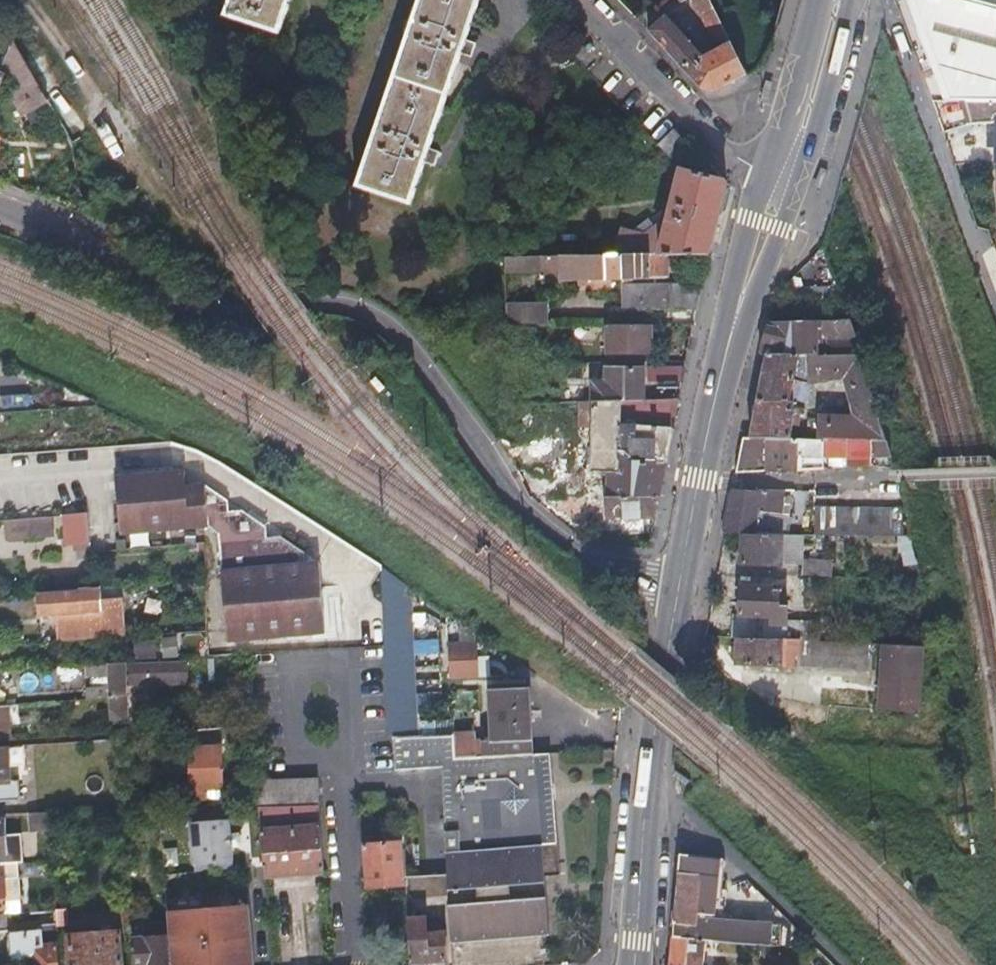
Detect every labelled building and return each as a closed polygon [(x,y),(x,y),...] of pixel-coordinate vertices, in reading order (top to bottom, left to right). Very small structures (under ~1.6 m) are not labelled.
[(255,26),(281,35),(293,0),(235,0),(229,17),(255,26)] [(387,195),(413,204),(427,162),(437,166),(441,153),(432,150),(464,55),(474,58),(478,46),(468,42),(483,0),(422,0),(414,26),(411,35),(360,187),(387,195)] [(656,24),(647,33),(703,88),(710,88),(718,89),(745,74),(718,18),(709,0),(695,0),(717,42),(705,55),(666,15),(656,24)] [(933,105),(946,105),(966,105),(995,106),(995,0),(895,0),(933,105)] [(406,33),(411,35),(414,26),(408,24),(406,33)] [(4,39),(0,37),(0,87),(17,116),(45,100),(8,40),(4,39)] [(966,105),(971,126),(995,127),(995,106),(966,105)] [(676,127),(670,134),(663,141),(677,153),(692,138),(680,126),(676,127)] [(724,180),(701,181),(677,181),(668,235),(622,238),(623,248),(593,250),(593,261),(621,260),(666,258),(708,257),(720,205),(725,182),(724,180)] [(520,254),(521,264),(531,264),(531,253),(520,254)] [(667,279),(666,258),(621,260),(622,280),(667,279)] [(621,260),(593,261),(531,264),(521,264),(510,264),(509,277),(544,275),(544,283),(622,280),(621,260)] [(700,297),(702,285),(622,287),(623,310),(697,308),(700,297)] [(505,332),(542,331),(542,310),(507,311),(505,332)] [(796,355),(810,355),(852,354),(852,342),(857,341),(851,321),(768,324),(761,356),(766,356),(796,355)] [(607,328),(607,341),(608,354),(651,353),(650,340),(650,326),(607,328)] [(574,329),(542,331),(505,332),(502,370),(546,368),(546,356),(526,356),(526,344),(574,341),(574,329)] [(819,439),(823,439),(871,439),(871,457),(892,457),(861,354),(852,354),(810,355),(809,382),(845,382),(851,414),(819,415),(819,439)] [(794,385),(796,355),(766,356),(763,368),(746,439),(792,439),(795,403),(809,403),(809,386),(794,385)] [(810,355),(796,355),(794,385),(809,386),(809,403),(795,403),(792,439),(819,439),(819,415),(851,414),(845,382),(809,382),(810,355)] [(579,379),(578,367),(546,368),(502,370),(501,384),(579,379)] [(652,389),(666,388),(680,387),(682,378),(684,369),(650,371),(652,389)] [(589,406),(642,404),(639,370),(602,372),(603,385),(590,386),(589,406)] [(792,439),(746,439),(741,439),(736,473),(780,472),(824,468),(824,453),(823,439),(819,439),(792,439)] [(871,439),(823,439),(824,453),(849,453),(849,466),(858,466),(871,468),(871,457),(871,439)] [(849,453),(824,453),(824,468),(849,466),(849,453)] [(521,497),(579,495),(578,467),(520,469),(521,497)] [(194,488),(185,489),(175,489),(173,474),(116,478),(120,535),(199,530),(217,537),(226,641),(324,634),(319,565),(305,566),(304,555),(277,539),(263,540),(261,529),(233,512),(219,513),(218,503),(194,488)] [(745,535),(758,536),(762,512),(784,513),(786,490),(753,489),(753,492),(732,491),(727,535),(745,535)] [(583,495),(586,524),(599,523),(596,494),(583,495)] [(900,536),(901,525),(901,514),(820,508),(819,536),(900,536)] [(66,515),(66,522),(67,529),(62,530),(63,545),(88,544),(86,514),(66,515)] [(50,534),(49,525),(48,516),(4,519),(5,537),(50,534)] [(743,567),(771,568),(800,568),(800,536),(758,536),(745,535),(743,567)] [(829,575),(829,568),(829,561),(808,560),(807,575),(829,575)] [(381,568),(387,653),(394,738),(398,738),(420,737),(409,590),(381,568)] [(742,639),(794,641),(795,621),(795,609),(785,608),(786,589),(744,587),(743,619),(735,619),(734,639),(742,639)] [(38,596),(39,606),(39,617),(56,615),(58,641),(125,637),(121,590),(38,596)] [(356,616),(357,647),(380,646),(379,615),(356,616)] [(826,623),(795,621),(794,641),(802,642),(825,643),(826,623)] [(161,657),(175,656),(174,637),(161,637),(161,657)] [(792,669),(793,657),(802,658),(802,642),(794,641),(742,639),(741,667),(792,669)] [(825,643),(802,642),(802,658),(801,667),(870,672),(872,645),(825,643)] [(133,657),(154,656),(153,643),(133,644),(133,657)] [(450,677),(462,677),(475,676),(473,643),(448,644),(450,677)] [(923,712),(926,649),(884,646),(882,709),(923,712)] [(181,659),(158,661),(160,684),(183,683),(181,659)] [(158,661),(122,663),(123,686),(160,684),(158,661)] [(105,675),(106,690),(107,699),(108,722),(125,721),(123,686),(122,663),(105,664),(105,665),(105,675)] [(88,676),(105,675),(105,665),(87,667),(88,676)] [(2,686),(1,680),(12,679),(12,670),(4,670),(0,670),(0,686),(2,686)] [(481,758),(507,756),(533,755),(529,687),(490,689),(492,739),(480,740),(481,758)] [(107,699),(106,690),(84,691),(84,700),(107,699)] [(866,708),(866,700),(866,692),(845,690),(844,706),(866,708)] [(459,759),(469,759),(479,758),(477,733),(457,734),(459,759)] [(451,908),(455,964),(546,964),(544,936),(552,935),(548,875),(564,874),(557,753),(533,755),(507,756),(481,758),(479,758),(469,759),(459,759),(457,734),(420,737),(398,738),(400,774),(443,771),(450,887),(451,908)] [(195,799),(213,798),(232,797),(229,744),(193,747),(195,799)] [(18,803),(17,784),(7,784),(6,747),(0,747),(0,803),(18,803)] [(270,803),(327,802),(326,775),(269,778),(269,791),(270,803)] [(270,804),(270,803),(269,791),(251,792),(252,805),(270,804)] [(327,802),(270,803),(270,804),(271,876),(330,869),(327,802)] [(236,805),(197,807),(200,865),(239,863),(236,805)] [(43,833),(50,832),(56,832),(56,812),(38,813),(39,828),(43,833)] [(408,884),(407,863),(406,843),(367,846),(368,887),(408,884)] [(729,941),(745,942),(763,944),(764,937),(753,937),(754,921),(695,916),(695,909),(713,910),(715,884),(723,877),(724,857),(679,854),(673,936),(709,939),(729,941)] [(5,863),(0,863),(0,908),(6,907),(4,881),(22,879),(22,862),(5,863)] [(434,908),(451,908),(450,887),(433,888),(434,908)] [(171,914),(174,964),(255,964),(254,908),(171,914)] [(11,923),(11,914),(0,915),(0,932),(12,931),(11,923)] [(427,925),(427,917),(409,918),(411,964),(428,964),(428,961),(447,960),(445,933),(428,933),(427,925)] [(121,955),(119,932),(68,936),(70,964),(122,964),(121,955)] [(28,964),(61,964),(59,945),(42,946),(41,933),(8,936),(10,964),(21,964),(28,964)] [(709,939),(673,936),(670,964),(708,964),(709,939)] [(136,955),(137,964),(167,964),(165,937),(135,940),(136,955)] [(745,942),(729,941),(728,948),(744,949),(745,942)]
